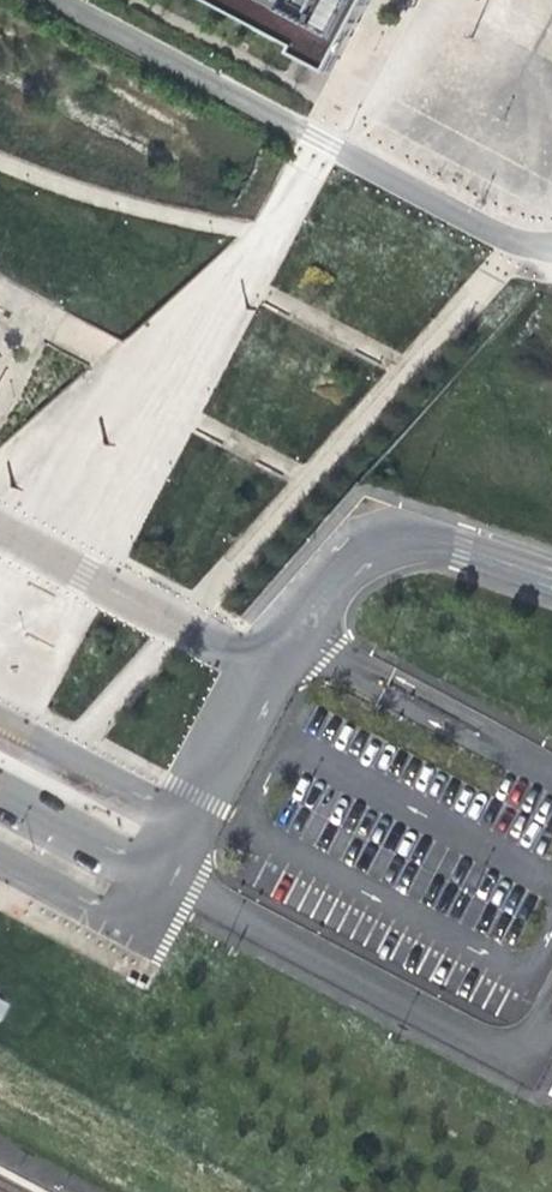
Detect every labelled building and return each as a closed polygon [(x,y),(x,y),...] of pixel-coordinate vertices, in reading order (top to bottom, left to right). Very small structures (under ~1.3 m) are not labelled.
[(336,65),(352,35),(371,0),(215,0),(336,65)]
